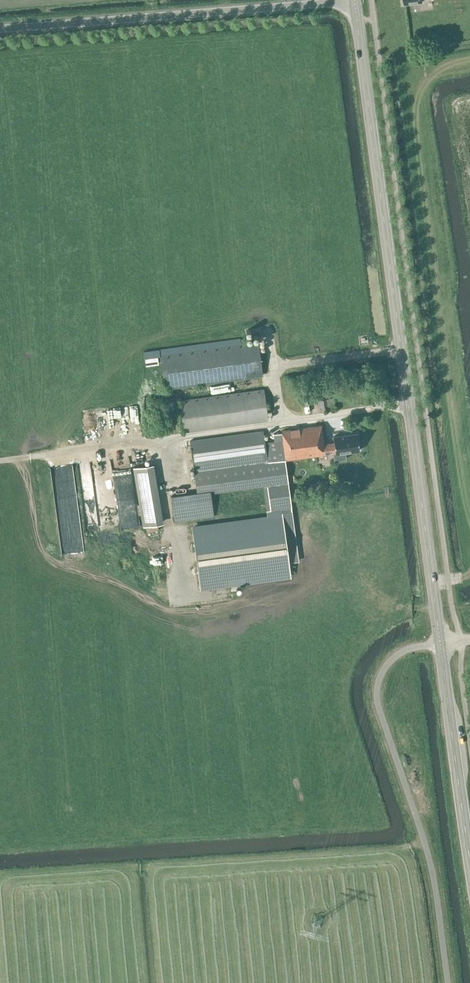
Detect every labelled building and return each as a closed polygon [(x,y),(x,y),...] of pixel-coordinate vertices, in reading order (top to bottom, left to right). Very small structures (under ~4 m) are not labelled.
[(165,389),(262,376),(257,342),(161,356),(165,389)] [(184,432),(268,420),(264,390),(180,401),(184,432)] [(107,417),(99,418),(101,433),(109,432),(107,417)] [(263,431),(190,441),(197,491),(266,482),(270,511),(271,518),(196,529),(204,588),(293,575),(291,562),(299,561),(285,459),(286,459),(326,454),(333,453),(335,452),(333,442),(324,443),(322,425),(282,430),(283,439),(264,442),(263,431)] [(335,452),(333,453),(334,460),(346,459),(345,452),(359,450),(357,433),(333,436),(333,442),(335,452)] [(159,524),(149,464),(133,467),(143,526),(159,524)] [(90,492),(91,497),(81,498),(80,493),(78,501),(89,504),(80,505),(78,514),(79,519),(78,524),(72,522),(71,518),(70,525),(68,514),(64,531),(59,532),(63,555),(83,552),(84,548),(82,532),(83,525),(98,523),(92,483),(90,492)] [(327,490),(326,483),(310,485),(311,492),(327,490)] [(214,514),(211,491),(171,496),(175,520),(214,514)]
